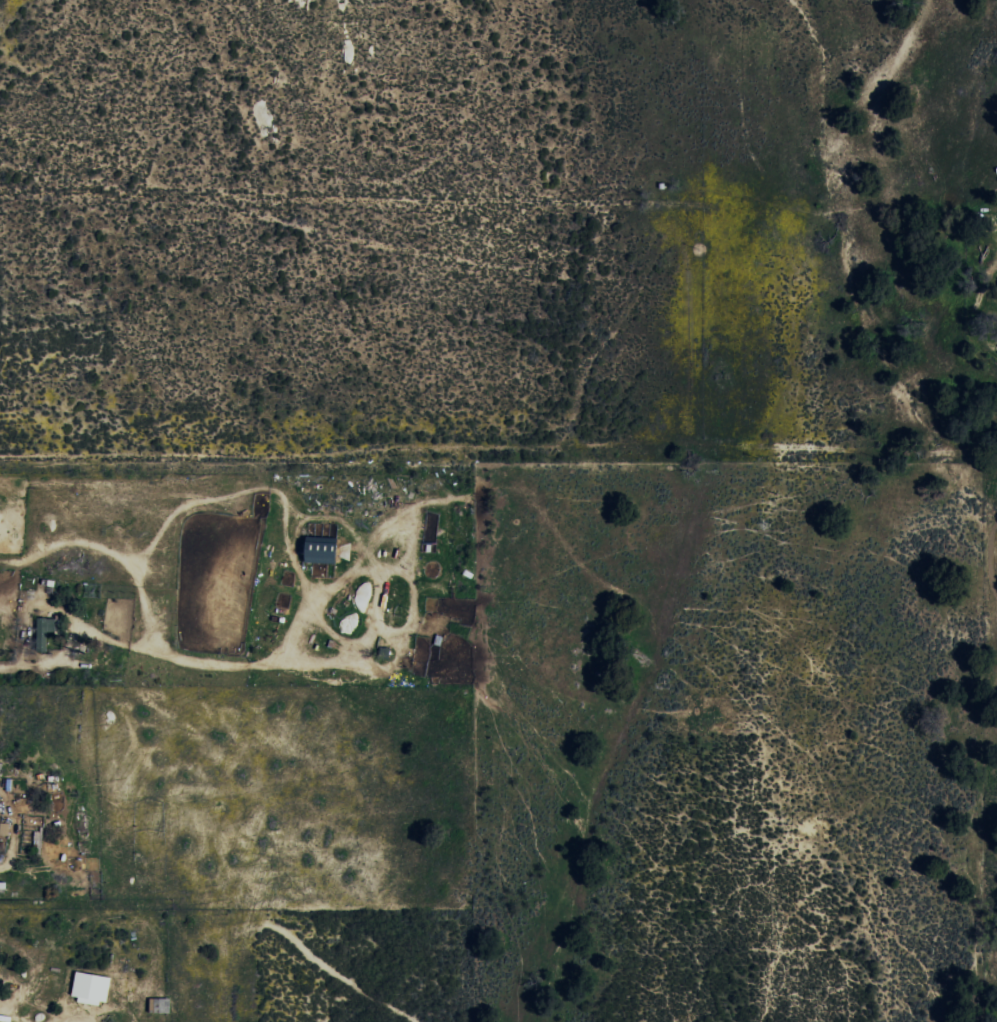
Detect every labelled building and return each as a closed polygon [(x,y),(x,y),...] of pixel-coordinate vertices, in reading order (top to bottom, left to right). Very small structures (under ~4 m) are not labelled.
[(305,562),(336,563),(337,538),(305,537),(305,562)] [(48,636),(56,636),(57,619),(37,618),(36,649),(47,649),(48,636)] [(7,836),(9,824),(1,823),(0,827),(0,835),(7,836)] [(71,999),(106,1005),(111,978),(76,972),(71,999)]
